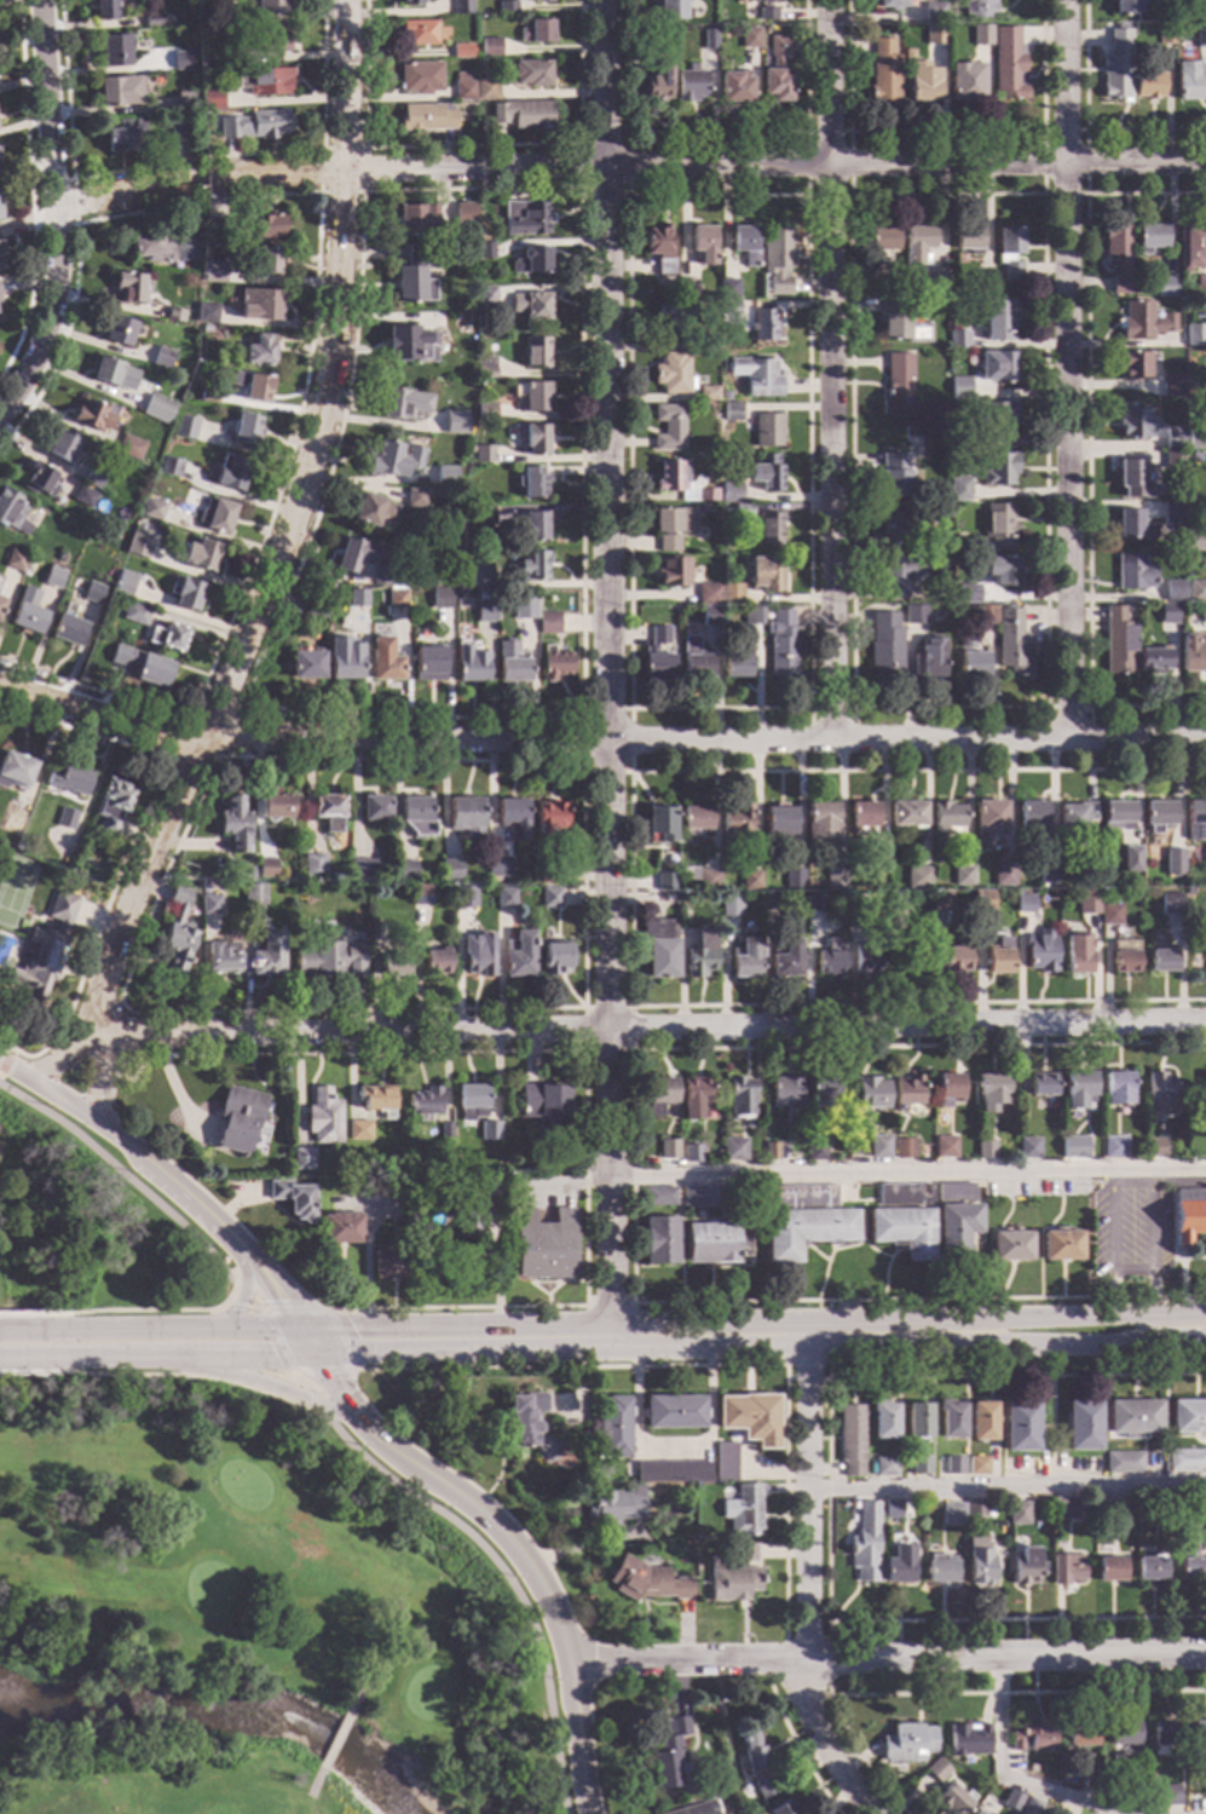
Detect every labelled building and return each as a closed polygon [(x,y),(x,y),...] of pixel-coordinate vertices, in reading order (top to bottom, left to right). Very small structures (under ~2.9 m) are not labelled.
[(93,21),(92,0),(121,0),(121,6),(114,6),(114,21),(93,21)] [(254,16),(254,0),(286,0),(287,7),(283,7),(283,15),(254,16)] [(449,16),(449,0),(468,0),(468,15),(449,16)] [(653,6),(653,0),(682,0),(682,10),(687,10),(687,22),(656,21),(657,6),(653,6)] [(752,2),(752,0),(777,0),(777,2),(772,2),(772,10),(775,10),(775,22),(757,22),(757,2),(752,2)] [(878,8),(878,0),(905,0),(905,7),(900,7),(900,8),(899,8),(899,12),(890,12),(890,8),(878,8)] [(964,17),(964,0),(996,0),(996,17),(964,17)] [(1113,17),(1113,0),(1137,0),(1137,17),(1113,17)] [(514,16),(496,16),(496,2),(514,2),(514,16)] [(232,25),(213,27),(212,7),(231,5),(232,25)] [(944,25),(923,24),(923,5),(944,5),(944,25)] [(160,28),(143,28),(143,17),(160,16),(160,28)] [(549,22),(548,45),(517,44),(518,29),(526,29),(526,21),(549,22)] [(284,53),(259,56),(256,33),(270,31),(269,24),(282,23),(284,53)] [(433,47),(402,47),(402,42),(398,42),(398,23),(433,23),(433,47)] [(945,28),(944,46),(923,45),(924,27),(945,28)] [(988,47),(971,47),(971,27),(989,28),(988,47)] [(1017,47),(1022,47),(1022,86),(1026,86),(1026,102),(1000,100),(1000,94),(993,93),(993,29),(1016,28),(1017,47)] [(757,29),(757,50),(739,50),(739,29),(757,29)] [(1172,46),(1158,46),(1158,29),(1173,29),(1172,46)] [(1195,29),(1205,29),(1205,51),(1195,51),(1195,29)] [(714,31),(714,52),(700,51),(700,31),(714,31)] [(1130,31),(1129,99),(1101,99),(1102,58),(1109,58),(1109,31),(1130,31)] [(132,53),(127,53),(127,68),(100,69),(99,38),(131,36),(132,53)] [(789,39),(787,59),(783,59),(783,75),(790,75),(789,104),(771,103),(771,97),(761,96),(762,71),(771,71),(771,58),(768,58),(768,38),(789,39)] [(497,41),(496,58),(478,57),(478,40),(497,41)] [(893,58),(898,58),(898,103),(869,103),(869,88),(871,88),(871,41),(891,41),(893,58)] [(468,58),(450,59),(450,46),(468,46),(468,58)] [(671,69),(668,69),(668,102),(644,102),(642,77),(647,77),(646,47),(670,46),(671,69)] [(192,70),(191,52),(172,53),(173,71),(192,70)] [(169,73),(151,73),(151,53),(169,53),(169,73)] [(243,68),(225,69),(224,56),(242,54),(243,68)] [(547,88),(524,88),(524,85),(513,85),(513,63),(547,64),(547,88)] [(438,93),(426,93),(427,97),(410,97),(411,93),(398,93),(398,64),(438,64),(438,93)] [(1154,65),(1154,75),(1161,75),(1160,99),(1133,98),(1136,64),(1154,65)] [(1195,65),(1195,76),(1202,76),(1201,102),(1177,102),(1177,64),(1195,65)] [(694,65),(694,73),(703,73),(703,99),(694,99),(694,104),(674,103),(675,73),(685,73),(686,65),(694,65)] [(966,69),(979,69),(977,77),(981,77),(980,103),(950,103),(950,67),(966,65),(966,69)] [(292,93),(287,93),(287,96),(246,99),(246,90),(236,90),(233,73),(289,69),(292,93)] [(464,82),(472,82),(472,102),(451,102),(451,82),(452,82),(452,74),(464,74),(464,82)] [(733,79),(749,80),(748,104),(719,103),(719,74),(733,74),(733,79)] [(925,80),(937,81),(937,103),(908,102),(908,81),(913,81),(914,76),(925,76),(925,80)] [(138,104),(99,106),(98,80),(137,79),(138,104)] [(495,102),(474,102),(473,79),(495,79),(495,102)] [(221,111),(201,113),(198,91),(219,90),(221,111)] [(548,131),(510,131),(510,121),(503,121),(503,126),(489,125),(490,103),(548,104),(548,131)] [(445,111),(451,111),(451,131),(397,132),(397,116),(400,116),(399,106),(445,105),(445,111)] [(287,137),(275,137),(276,140),(258,142),(258,138),(218,140),(217,121),(248,119),(247,114),(285,111),(287,137)] [(143,140),(133,140),(132,152),(104,152),(104,129),(116,129),(116,121),(143,121),(143,140)] [(183,138),(183,122),(168,122),(168,137),(183,138)] [(546,214),(549,214),(549,225),(544,225),(544,237),(500,237),(501,202),(546,203),(546,214)] [(474,226),(473,204),(453,204),(453,226),(474,226)] [(422,215),(446,215),(446,234),(429,234),(429,225),(422,226),(422,236),(396,236),(396,206),(422,206),(422,215)] [(272,221),(279,220),(283,236),(255,242),(250,219),(260,217),(260,214),(271,212),(272,221)] [(227,238),(204,241),(203,221),(225,219),(227,238)] [(669,225),(668,259),(671,259),(671,276),(653,276),(654,258),(644,257),(644,230),(658,230),(658,225),(669,225)] [(1165,228),(1164,249),(1148,249),(1148,259),(1135,258),(1136,226),(1165,228)] [(1205,265),(1198,265),(1198,270),(1188,270),(1188,273),(1176,273),(1176,226),(1205,226),(1205,265)] [(712,266),(698,266),(698,252),(689,252),(689,228),(712,228),(712,266)] [(752,249),(756,249),(756,269),(742,269),(742,253),(731,253),(731,228),(752,229),(752,249)] [(933,248),(922,248),(922,255),(921,255),(921,267),(905,267),(905,229),(933,228),(933,248)] [(980,250),(954,250),(956,228),(980,228),(980,250)] [(1130,296),(1109,296),(1109,277),(1113,277),(1112,270),(1103,270),(1103,229),(1130,228),(1130,296)] [(792,271),(785,271),(785,278),(789,278),(789,296),(768,296),(767,278),(769,278),(769,276),(761,276),(761,229),(792,229),(792,271)] [(895,252),(888,252),(888,263),(889,263),(889,281),(871,280),(872,261),(877,261),(877,252),(869,250),(869,229),(896,229),(895,252)] [(1020,257),(1014,257),(1014,264),(1020,264),(1020,282),(1003,283),(1002,265),(998,265),(997,230),(1020,229),(1020,257)] [(174,259),(171,263),(163,264),(160,263),(151,264),(150,260),(145,261),(145,258),(133,260),(129,240),(169,232),(174,259)] [(197,260),(175,263),(173,242),(195,240),(197,260)] [(490,260),(474,260),(474,244),(490,244),(490,260)] [(428,270),(420,271),(420,281),(431,281),(431,303),(393,304),(392,269),(402,269),(402,247),(427,246),(428,270)] [(278,252),(277,259),(281,259),(279,267),(276,267),(275,277),(254,275),(254,267),(248,266),(249,254),(255,255),(256,248),(278,252)] [(546,273),(512,273),(509,271),(509,264),(512,261),(523,261),(519,258),(519,252),(523,249),(546,249),(546,273)] [(224,264),(223,284),(201,283),(202,263),(224,264)] [(143,277),(143,283),(149,283),(146,296),(144,296),(143,306),(119,301),(120,294),(111,293),(115,272),(143,277)] [(945,275),(945,296),(924,295),(924,275),(945,275)] [(1194,277),(1205,277),(1205,299),(1194,299),(1194,277)] [(992,278),(992,300),(970,299),(971,278),(992,278)] [(1173,299),(1155,299),(1155,280),(1156,280),(1173,280),(1173,299)] [(693,300),(676,299),(676,281),(693,281),(693,300)] [(735,300),(719,300),(719,281),(735,281),(735,300)] [(492,306),(475,306),(475,288),(492,288),(492,306)] [(278,292),(277,323),(238,321),(240,290),(278,292)] [(546,295),(546,322),(521,321),(523,294),(546,295)] [(693,321),(685,321),(683,344),(659,344),(658,323),(654,323),(656,303),(693,304),(693,321)] [(917,317),(910,317),(910,326),(928,326),(928,344),(905,345),(905,341),(883,341),(882,326),(879,326),(879,305),(917,303),(917,317)] [(1015,324),(1011,324),(1011,344),(983,344),(983,303),(1015,303),(1015,324)] [(735,317),(719,317),(719,304),(735,304),(735,317)] [(1150,321),(1159,321),(1159,316),(1173,316),(1173,334),(1150,334),(1150,341),(1120,341),(1120,332),(1114,332),(1114,321),(1124,321),(1124,304),(1150,304),(1150,321)] [(217,306),(214,324),(192,323),(194,305),(217,306)] [(183,312),(180,323),(163,321),(166,309),(183,312)] [(774,322),(779,323),(779,330),(775,330),(775,342),(750,342),(749,326),(751,324),(751,312),(774,310),(774,322)] [(133,323),(126,349),(100,341),(108,317),(133,323)] [(1205,349),(1183,349),(1183,326),(1205,327),(1205,349)] [(414,333),(432,333),(432,364),(414,364),(412,362),(385,362),(385,329),(414,328),(414,333)] [(966,351),(948,351),(948,333),(966,333),(966,351)] [(271,367),(243,367),(243,346),(253,347),(253,336),(272,335),(271,367)] [(547,350),(549,350),(549,358),(547,358),(547,370),(523,370),(523,339),(547,339),(547,350)] [(714,352),(697,352),(697,339),(714,339),(714,352)] [(172,355),(166,372),(150,365),(156,349),(172,355)] [(682,358),(686,358),(686,395),(660,396),(659,385),(651,385),(651,367),(654,367),(656,361),(659,361),(659,353),(682,353),(682,358)] [(1014,384),(991,384),(991,374),(979,373),(979,353),(1014,355),(1014,384)] [(1148,355),(1147,381),(1118,379),(1119,374),(1115,374),(1115,364),(1119,364),(1119,353),(1148,355)] [(911,402),(913,402),(913,417),(879,417),(879,398),(884,398),(885,355),(911,356),(911,402)] [(128,367),(126,376),(117,374),(114,387),(90,381),(97,358),(128,367)] [(492,381),(475,381),(475,358),(492,358),(492,381)] [(775,370),(780,370),(780,398),(744,398),(744,376),(728,376),(727,359),(775,359),(775,370)] [(271,381),(266,405),(240,399),(242,388),(229,386),(232,373),(271,381)] [(1181,398),(1160,398),(1160,378),(1181,378),(1181,398)] [(969,403),(950,403),(950,379),(969,379),(969,403)] [(217,387),(214,405),(197,403),(200,385),(217,387)] [(546,414),(515,413),(515,402),(519,402),(519,398),(512,398),(512,385),(546,385),(546,414)] [(715,403),(698,403),(697,401),(697,388),(714,388),(715,403)] [(404,393),(404,391),(427,396),(425,415),(406,411),(405,422),(377,417),(382,390),(404,393)] [(172,408),(165,426),(137,415),(144,397),(172,408)] [(104,408),(105,404),(116,409),(105,432),(100,430),(99,434),(68,421),(75,407),(82,409),(86,401),(104,408)] [(494,422),(475,424),(474,404),(492,404),(494,422)] [(738,422),(721,422),(721,404),(738,404),(738,422)] [(1015,427),(1009,427),(1010,448),(981,449),(980,414),(976,415),(977,405),(1015,404),(1015,427)] [(1132,405),(1132,411),(1147,411),(1147,440),(1118,440),(1119,404),(1132,405)] [(681,453),(651,453),(651,437),(660,437),(660,422),(651,422),(651,408),(681,408),(681,453)] [(466,411),(443,411),(443,435),(466,435),(466,411)] [(259,419),(253,448),(229,442),(235,415),(259,419)] [(779,449),(752,448),(752,415),(760,415),(780,416),(779,449)] [(196,422),(190,442),(171,436),(175,417),(196,422)] [(544,457),(518,457),(519,426),(544,426),(544,457)] [(919,430),(919,445),(901,444),(902,428),(919,430)] [(1181,430),(1181,450),(1162,450),(1162,430),(1181,430)] [(86,447),(80,457),(71,453),(64,465),(45,454),(56,431),(86,447)] [(1204,450),(1187,450),(1187,431),(1205,431),(1204,450)] [(143,447),(134,462),(114,453),(122,436),(143,447)] [(399,447),(396,460),(403,461),(405,448),(421,451),(416,473),(404,471),(402,480),(376,476),(375,480),(362,477),(370,439),(399,447)] [(491,465),(472,465),(472,447),(490,447),(491,465)] [(249,463),(238,495),(210,485),(223,454),(249,463)] [(907,455),(907,500),(879,499),(881,454),(907,455)] [(1015,455),(1014,478),(1011,477),(1011,488),(980,486),(981,472),(983,472),(985,454),(1015,455)] [(1181,454),(1181,463),(1164,463),(1164,454),(1181,454)] [(774,456),(774,467),(779,467),(778,494),(760,493),(760,484),(748,483),(748,467),(754,467),(754,455),(774,456)] [(180,462),(175,479),(156,472),(162,456),(180,462)] [(1142,477),(1149,477),(1149,488),(1116,489),(1115,462),(1142,461),(1142,477)] [(31,462),(60,480),(48,500),(34,491),(31,495),(19,488),(27,476),(24,472),(31,462)] [(686,483),(688,483),(694,474),(704,482),(698,490),(715,490),(715,503),(677,503),(677,493),(652,494),(652,482),(657,482),(657,463),(686,463),(686,483)] [(105,476),(96,490),(81,482),(91,466),(105,476)] [(454,468),(452,486),(433,485),(434,468),(454,468)] [(542,477),(546,477),(546,488),(543,488),(544,499),(520,500),(520,489),(515,489),(515,477),(520,477),(520,470),(541,468),(542,477)] [(969,503),(948,503),(948,479),(968,479),(969,503)] [(740,505),(720,503),(720,484),(740,484),(740,505)] [(1,530),(0,529),(0,486),(22,501),(19,506),(27,509),(19,520),(29,528),(22,539),(5,526),(1,530)] [(96,496),(87,511),(69,500),(77,486),(96,496)] [(428,496),(422,496),(422,508),(404,508),(404,490),(428,490),(428,496)] [(359,494),(382,502),(381,503),(394,508),(388,524),(376,519),(373,529),(350,522),(359,494)] [(163,505),(157,523),(138,518),(144,499),(163,505)] [(233,509),(224,537),(202,530),(203,525),(196,523),(200,509),(202,511),(206,500),(233,509)] [(947,506),(946,519),(925,518),(927,505),(947,506)] [(1182,506),(1182,523),(1162,522),(1164,505),(1182,506)] [(491,526),(474,528),(474,519),(469,519),(469,507),(491,506),(491,526)] [(749,518),(732,519),(732,507),(750,506),(749,518)] [(1010,523),(1016,524),(1016,540),(1009,540),(1009,549),(989,549),(989,540),(981,540),(981,531),(985,531),(985,506),(1010,506),(1010,523)] [(692,534),(677,534),(677,558),(657,557),(657,534),(652,534),(653,511),(676,511),(676,509),(693,509),(692,534)] [(910,545),(881,545),(882,512),(910,513),(910,545)] [(1138,526),(1153,528),(1153,540),(1115,540),(1115,512),(1139,512),(1138,526)] [(544,542),(523,542),(523,541),(512,541),(512,524),(521,524),(521,514),(543,514),(544,542)] [(779,546),(756,545),(756,535),(749,535),(749,523),(756,522),(756,514),(780,514),(779,546)] [(151,540),(144,560),(123,554),(131,534),(151,540)] [(1205,552),(1185,552),(1185,534),(1205,534),(1205,552)] [(375,549),(368,568),(358,564),(353,576),(333,569),(344,539),(375,549)] [(218,546),(209,574),(181,564),(187,545),(195,547),(197,540),(218,546)] [(25,557),(19,574),(2,568),(8,551),(25,557)] [(544,553),(544,558),(548,558),(548,565),(544,565),(544,582),(517,581),(518,560),(526,560),(526,552),(544,553)] [(1143,569),(1155,569),(1155,589),(1166,589),(1166,604),(1155,604),(1155,606),(1147,606),(1147,592),(1116,592),(1116,555),(1143,555),(1143,569)] [(921,583),(905,583),(905,600),(883,600),(883,582),(882,582),(882,558),(921,558),(921,583)] [(778,560),(777,570),(781,571),(780,598),(758,597),(758,592),(749,592),(748,564),(758,564),(758,559),(778,560)] [(1017,562),(1015,588),(991,587),(991,577),(982,577),(983,559),(1017,562)] [(685,588),(657,588),(657,582),(652,582),(652,570),(657,570),(657,562),(685,562),(685,588)] [(490,588),(471,588),(471,565),(490,565),(490,588)] [(64,574),(57,591),(41,584),(48,568),(64,574)] [(387,587),(369,587),(370,569),(387,570),(387,587)] [(135,577),(127,599),(111,593),(120,571),(135,577)] [(202,587),(192,614),(172,606),(175,597),(163,593),(166,584),(169,586),(172,577),(202,587)] [(442,587),(431,587),(429,577),(442,577),(442,587)] [(1164,581),(1164,603),(1183,602),(1183,581),(1164,581)] [(1205,583),(1204,603),(1187,603),(1187,582),(1205,583)] [(103,589),(97,606),(81,599),(86,584),(103,589)] [(717,605),(696,605),(696,586),(719,586),(717,605)] [(739,605),(719,605),(720,586),(740,586),(739,605)] [(40,593),(34,609),(46,614),(36,637),(7,626),(23,587),(40,593)] [(976,588),(976,605),(952,604),(953,587),(976,588)] [(448,610),(429,611),(429,589),(448,589),(448,610)] [(364,609),(346,609),(347,592),(364,592),(364,609)] [(404,610),(385,610),(386,592),(405,593),(404,610)] [(533,620),(512,620),(512,598),(533,599),(533,620)] [(149,610),(143,628),(120,621),(126,603),(149,610)] [(73,606),(69,618),(85,624),(77,649),(48,639),(57,615),(60,616),(64,604),(73,606)] [(490,606),(490,624),(474,624),(474,605),(490,606)] [(1175,626),(1158,626),(1158,605),(1175,605),(1175,626)] [(924,626),(902,626),(902,607),(924,607),(924,626)] [(994,626),(974,626),(974,607),(994,607),(994,626)] [(1123,624),(1133,624),(1133,664),(1129,664),(1129,675),(1102,675),(1102,607),(1123,609),(1123,624)] [(717,628),(699,628),(699,609),(717,609),(717,628)] [(760,626),(740,626),(740,610),(760,610),(760,626)] [(1019,635),(1025,635),(1025,652),(1022,652),(1022,661),(1028,661),(1028,678),(1006,678),(1006,669),(996,669),(996,610),(1019,610),(1019,635)] [(790,629),(794,629),(794,679),(767,679),(768,637),(764,635),(766,624),(769,624),(769,611),(790,612),(790,629)] [(556,635),(537,635),(537,615),(556,614),(556,635)] [(895,615),(895,630),(900,632),(899,680),(871,679),(871,669),(867,669),(867,644),(869,644),(870,614),(895,615)] [(187,630),(179,655),(145,644),(151,628),(162,632),(165,623),(187,630)] [(667,645),(648,646),(648,628),(667,628),(667,645)] [(694,656),(709,656),(709,679),(680,678),(681,638),(694,637),(694,656)] [(1205,674),(1179,674),(1178,639),(1191,639),(1193,637),(1202,637),(1205,674)] [(941,678),(910,678),(910,657),(923,656),(924,641),(941,641),(941,678)] [(515,661),(526,661),(527,683),(497,683),(497,643),(515,643),(515,661)] [(171,666),(171,667),(172,669),(169,674),(167,674),(162,690),(133,680),(137,669),(126,664),(123,670),(109,664),(114,646),(171,666)] [(552,655),(569,656),(569,676),(553,676),(553,684),(539,684),(541,647),(552,647),(552,655)] [(654,656),(670,656),(670,680),(639,680),(640,649),(654,647),(654,656)] [(970,655),(985,655),(985,679),(959,679),(958,647),(970,647),(970,655)] [(468,652),(485,652),(484,683),(455,683),(455,649),(468,649),(468,652)] [(442,650),(442,683),(414,683),(414,650),(442,650)] [(1166,676),(1149,676),(1149,673),(1136,673),(1137,651),(1167,651),(1166,676)] [(321,680),(290,680),(289,653),(321,653),(321,680)] [(358,680),(328,680),(328,656),(358,657),(358,680)] [(746,679),(721,679),(721,658),(748,657),(746,679)] [(398,681),(369,681),(369,658),(399,660),(398,681)] [(2,790),(0,789),(0,760),(2,754),(21,759),(34,764),(24,790),(13,788),(8,785),(7,789),(4,788),(2,790)] [(90,776),(81,799),(44,785),(47,774),(57,778),(62,766),(90,776)] [(126,787),(125,790),(132,793),(125,814),(122,813),(114,839),(96,833),(100,819),(92,816),(106,778),(126,787)] [(340,834),(323,834),(323,819),(311,819),(311,796),(340,797),(340,834)] [(242,814),(247,814),(247,854),(227,854),(227,836),(218,836),(218,813),(223,813),(223,797),(241,797),(242,814)] [(295,812),(289,812),(289,819),(271,820),(269,823),(265,823),(264,819),(260,819),(260,797),(294,799),(295,812)] [(386,799),(386,822),(358,820),(359,797),(386,799)] [(427,822),(433,823),(433,837),(410,837),(410,834),(398,823),(399,800),(427,800),(427,822)] [(480,829),(479,829),(478,831),(468,831),(467,829),(456,829),(455,833),(446,833),(446,800),(480,800),(480,829)] [(525,841),(508,841),(508,828),(497,828),(497,825),(495,825),(495,801),(525,801),(525,841)] [(552,806),(565,806),(565,833),(553,833),(553,836),(547,836),(546,841),(535,841),(536,805),(546,805),(546,802),(552,802),(552,806)] [(1003,831),(987,833),(987,852),(973,852),(973,830),(974,830),(973,804),(1003,802),(1003,831)] [(922,828),(889,828),(889,804),(922,804),(922,828)] [(1043,831),(1032,831),(1032,835),(1019,835),(1016,805),(1041,804),(1043,831)] [(1131,833),(1118,833),(1118,831),(1101,831),(1101,804),(1131,804),(1131,833)] [(1171,825),(1169,825),(1169,831),(1159,831),(1159,835),(1147,835),(1147,827),(1143,827),(1143,804),(1171,804),(1171,825)] [(1183,804),(1205,804),(1205,825),(1202,825),(1202,830),(1200,830),(1200,841),(1184,842),(1183,804)] [(746,835),(735,835),(737,841),(734,841),(734,850),(719,850),(719,835),(720,834),(720,812),(728,812),(728,808),(734,808),(735,805),(746,805),(746,835)] [(835,805),(835,841),(821,841),(821,851),(807,851),(807,805),(835,805)] [(875,829),(867,829),(867,836),(850,836),(849,805),(873,805),(875,829)] [(946,807),(960,807),(962,829),(959,829),(959,836),(950,836),(950,831),(931,833),(930,805),(946,805),(946,807)] [(1091,822),(1084,822),(1084,835),(1056,835),(1056,807),(1081,807),(1081,805),(1091,805),(1091,822)] [(709,834),(698,834),(698,837),(681,836),(681,808),(708,808),(709,834)] [(76,814),(70,831),(54,827),(59,810),(76,814)] [(673,845),(645,845),(646,810),(673,810),(673,845)] [(792,836),(785,836),(785,845),(774,845),(774,839),(764,839),(763,810),(792,810),(792,836)] [(16,836),(0,830),(0,820),(2,813),(21,820),(16,836)] [(884,863),(872,862),(873,845),(885,845),(884,863)] [(1138,874),(1120,874),(1121,848),(1138,848),(1138,874)] [(1181,868),(1164,868),(1164,851),(1182,851),(1181,868)] [(324,879),(301,879),(301,857),(324,857),(324,879)] [(507,879),(486,877),(486,859),(508,860),(507,879)] [(348,860),(375,862),(375,883),(347,882),(348,860)] [(458,881),(439,880),(439,860),(442,862),(458,862),(458,881)] [(273,862),(273,880),(256,879),(256,862),(273,862)] [(412,863),(412,880),(396,880),(397,863),(412,863)] [(558,885),(538,885),(538,863),(559,864),(558,885)] [(1012,887),(991,887),(991,864),(1012,864),(1012,887)] [(1054,886),(1037,886),(1038,866),(1054,866),(1054,886)] [(843,891),(823,891),(824,869),(825,869),(844,870),(843,891)] [(928,892),(905,891),(905,869),(929,870),(928,892)] [(970,888),(952,887),(952,869),(970,869),(970,888)] [(802,892),(784,892),(784,870),(801,871),(802,892)] [(717,891),(697,891),(697,871),(717,871),(717,891)] [(758,892),(739,891),(740,873),(758,874),(758,892)] [(675,894),(654,893),(654,875),(675,875),(675,894)] [(264,906),(242,906),(242,886),(264,887),(264,906)] [(191,893),(178,928),(195,934),(180,975),(163,969),(169,954),(158,950),(173,908),(167,905),(173,887),(191,893)] [(428,906),(410,906),(409,889),(428,888),(428,906)] [(472,908),(452,908),(452,889),(472,889),(472,908)] [(512,910),(495,910),(495,889),(512,891),(512,910)] [(559,909),(539,909),(539,889),(558,889),(559,909)] [(1098,914),(1098,891),(1077,891),(1077,914),(1098,914)] [(77,900),(68,927),(67,927),(63,937),(68,939),(52,984),(47,983),(40,1003),(24,997),(27,992),(4,984),(10,969),(18,972),(19,968),(23,969),(25,961),(29,963),(34,946),(25,943),(30,928),(40,932),(41,929),(52,933),(56,922),(45,918),(54,892),(77,900)] [(991,912),(973,912),(973,893),(991,892),(991,912)] [(947,911),(930,911),(929,893),(947,893),(947,911)] [(780,914),(761,912),(762,894),(780,896),(780,914)] [(906,912),(888,912),(887,896),(905,894),(906,912)] [(217,916),(200,916),(200,896),(218,897),(217,916)] [(858,896),(856,914),(844,912),(846,896),(858,896)] [(1179,915),(1159,915),(1159,896),(1179,896),(1179,915)] [(739,918),(719,918),(719,897),(739,897),(739,918)] [(823,914),(803,914),(803,897),(823,898),(823,914)] [(1031,915),(1014,915),(1014,897),(1031,897),(1031,915)] [(1118,927),(1098,927),(1098,906),(1118,906),(1118,927)] [(675,980),(645,980),(645,968),(641,968),(640,922),(675,922),(675,980)] [(1096,940),(1086,940),(1086,922),(1097,922),(1096,940)] [(379,943),(368,943),(368,925),(379,925),(379,943)] [(331,944),(339,944),(339,949),(362,949),(362,978),(313,978),(313,975),(294,975),(294,952),(312,952),(312,944),(319,944),(319,931),(330,931),(331,944)] [(714,973),(703,973),(703,980),(685,980),(685,951),(696,951),(694,932),(712,931),(714,973)] [(1050,938),(1054,938),(1054,975),(1037,974),(1037,971),(1026,971),(1026,949),(1022,949),(1022,938),(1035,938),(1035,932),(1050,932),(1050,938)] [(531,979),(503,979),(502,948),(513,948),(514,933),(531,933),(531,979)] [(281,977),(247,977),(248,954),(258,952),(259,934),(281,934),(281,977)] [(481,954),(490,954),(490,978),(474,978),(474,975),(464,975),(463,955),(461,955),(461,938),(481,939),(481,954)] [(1008,951),(1009,951),(1009,975),(985,974),(985,951),(996,951),(996,939),(1008,939),(1008,951)] [(760,960),(757,960),(756,979),(728,979),(729,951),(739,951),(739,940),(758,940),(760,960)] [(797,978),(771,978),(771,956),(781,956),(781,940),(798,940),(797,978)] [(1136,974),(1110,974),(1110,941),(1136,943),(1136,974)] [(236,974),(206,974),(206,944),(217,944),(217,949),(226,949),(226,945),(237,945),(236,974)] [(875,948),(878,948),(878,977),(853,977),(853,948),(870,946),(870,944),(875,944),(875,948)] [(966,974),(959,974),(959,977),(950,977),(950,974),(941,974),(940,949),(950,949),(950,944),(966,944),(966,974)] [(567,971),(560,971),(561,974),(560,975),(554,975),(554,978),(541,977),(542,946),(569,945),(567,971)] [(445,950),(445,952),(448,954),(448,975),(439,975),(439,979),(431,979),(431,975),(422,975),(422,954),(438,954),(439,950),(445,950)] [(1173,952),(1173,974),(1148,973),(1149,951),(1173,952)] [(842,977),(815,975),(815,952),(842,952),(842,977)] [(1087,975),(1064,975),(1064,952),(1087,952),(1087,975)] [(927,977),(901,977),(901,955),(927,956),(927,977)] [(406,958),(406,979),(379,978),(379,957),(406,958)] [(1091,1098),(1089,1098),(1089,1104),(1081,1104),(1083,1111),(1063,1111),(1063,1098),(1062,1098),(1062,1075),(1092,1075),(1091,1098)] [(1130,1106),(1103,1107),(1102,1076),(1129,1075),(1130,1106)] [(1162,1077),(1171,1077),(1170,1113),(1144,1112),(1144,1075),(1162,1075),(1162,1077)] [(959,1100),(947,1100),(947,1110),(936,1110),(935,1076),(959,1076),(959,1100)] [(1004,1105),(992,1106),(992,1115),(977,1115),(976,1076),(1004,1076),(1004,1105)] [(1054,1096),(1028,1096),(1028,1076),(1055,1076),(1054,1096)] [(918,1077),(918,1106),(902,1106),(902,1113),(893,1113),(893,1081),(907,1081),(907,1077),(918,1077)] [(706,1104),(697,1104),(698,1121),(681,1121),(680,1104),(682,1104),(681,1079),(706,1079),(706,1104)] [(742,1082),(752,1082),(752,1117),(727,1117),(727,1079),(742,1079),(742,1082)] [(798,1107),(771,1107),(771,1079),(798,1079),(798,1107)] [(835,1102),(825,1102),(825,1110),(810,1110),(810,1102),(807,1102),(807,1079),(835,1079),(835,1102)] [(875,1083),(885,1083),(885,1108),(855,1110),(855,1079),(875,1079),(875,1083)] [(673,1105),(659,1105),(659,1117),(646,1117),(646,1081),(673,1081),(673,1105)] [(537,1087),(566,1088),(565,1118),(537,1117),(537,1119),(518,1119),(519,1085),(537,1085),(537,1087)] [(484,1119),(472,1119),(472,1123),(458,1123),(458,1110),(456,1110),(455,1087),(484,1087),(484,1119)] [(264,1098),(255,1131),(252,1130),(244,1157),(213,1148),(220,1123),(215,1121),(224,1088),(264,1098)] [(391,1121),(381,1121),(381,1111),(359,1112),(359,1104),(356,1102),(354,1089),(391,1088),(391,1121)] [(437,1089),(437,1117),(426,1117),(426,1123),(415,1123),(415,1117),(405,1117),(406,1096),(423,1095),(423,1088),(437,1089)] [(328,1102),(339,1102),(339,1145),(310,1145),(310,1135),(305,1134),(305,1108),(310,1108),(310,1089),(328,1089),(328,1102)] [(367,1124),(367,1141),(345,1141),(346,1123),(367,1124)] [(449,1142),(437,1142),(438,1124),(449,1125),(449,1142)] [(497,1141),(478,1141),(478,1124),(496,1124),(497,1141)] [(888,1161),(867,1159),(867,1138),(888,1138),(888,1161)] [(953,1159),(931,1159),(933,1139),(953,1139),(953,1159)] [(1080,1158),(1058,1158),(1058,1139),(1080,1139),(1080,1158)] [(1124,1161),(1102,1161),(1102,1139),(1123,1139),(1124,1161)] [(744,1163),(721,1162),(721,1140),(744,1140),(744,1163)] [(913,1161),(893,1161),(891,1141),(912,1140),(913,1161)] [(1038,1161),(1017,1161),(1017,1140),(1038,1140),(1038,1161)] [(1162,1158),(1144,1159),(1143,1140),(1162,1140),(1162,1158)] [(676,1142),(676,1161),(657,1161),(658,1141),(676,1142)] [(993,1161),(975,1159),(975,1142),(993,1144),(993,1161)] [(775,1161),(763,1162),(763,1145),(777,1145),(775,1161)] [(824,1163),(806,1163),(806,1145),(824,1145),(824,1163)] [(699,1164),(681,1164),(681,1147),(699,1147),(699,1164)] [(310,1171),(290,1171),(292,1151),(298,1151),(311,1151),(310,1171)] [(412,1198),(344,1199),(344,1180),(412,1179),(412,1198)] [(289,1187),(311,1186),(312,1223),(306,1228),(296,1228),(294,1225),(294,1217),(288,1217),(287,1202),(267,1202),(267,1184),(288,1184),(289,1187)] [(929,1207),(877,1208),(877,1187),(929,1186),(929,1207)] [(970,1203),(936,1203),(936,1186),(970,1186),(970,1203)] [(726,1209),(681,1210),(680,1188),(725,1187),(726,1209)] [(833,1213),(854,1213),(854,1243),(835,1244),(833,1248),(826,1248),(826,1244),(801,1244),(801,1250),(797,1250),(797,1265),(764,1266),(764,1233),(777,1232),(775,1209),(763,1209),(763,1188),(832,1187),(833,1213)] [(673,1209),(641,1209),(642,1190),(674,1190),(673,1209)] [(1172,1192),(1205,1191),(1205,1236),(1187,1237),(1187,1246),(1172,1246),(1172,1192)] [(481,1237),(458,1237),(458,1204),(481,1204),(481,1237)] [(977,1234),(964,1236),(964,1263),(936,1263),(936,1207),(977,1207),(977,1234)] [(571,1277),(566,1278),(567,1279),(519,1280),(519,1278),(514,1278),(513,1211),(532,1210),(532,1226),(553,1226),(553,1210),(570,1210),(571,1277)] [(930,1265),(904,1263),(904,1252),(901,1252),(900,1246),(888,1246),(888,1244),(866,1244),(866,1213),(929,1211),(930,1265)] [(352,1217),(358,1219),(358,1245),(321,1245),(321,1219),(328,1219),(328,1215),(352,1216),(352,1217)] [(737,1227),(734,1227),(734,1233),(746,1233),(746,1259),(734,1259),(734,1265),(685,1266),(683,1226),(717,1226),(717,1222),(721,1222),(721,1216),(737,1216),(737,1227)] [(674,1266),(642,1266),(642,1246),(640,1246),(640,1239),(641,1239),(641,1220),(674,1220),(674,1266)] [(1027,1263),(989,1263),(989,1234),(1028,1234),(1027,1263)] [(1078,1262),(1040,1262),(1040,1234),(1078,1234),(1078,1262)] [(404,1252),(411,1252),(411,1280),(371,1280),(371,1251),(379,1251),(379,1250),(403,1250),(404,1252)] [(550,1411),(537,1411),(539,1444),(513,1445),(510,1395),(549,1394),(550,1411)] [(779,1450),(757,1450),(757,1439),(745,1439),(745,1429),(719,1429),(719,1397),(744,1397),(744,1394),(779,1394),(779,1450)] [(704,1428),(645,1427),(645,1395),(704,1397),(704,1428)] [(629,1457),(598,1457),(598,1397),(629,1397),(629,1457)] [(1175,1398),(1205,1397),(1205,1430),(1175,1430),(1175,1398)] [(953,1403),(965,1403),(965,1438),(942,1436),(942,1410),(940,1410),(940,1399),(953,1400),(953,1403)] [(1161,1432),(1109,1433),(1109,1401),(1160,1400),(1161,1432)] [(885,1404),(898,1404),(899,1440),(875,1440),(873,1409),(872,1409),(872,1401),(885,1401),(885,1404)] [(1038,1451),(1005,1450),(1005,1401),(1038,1403),(1038,1451)] [(1102,1450),(1068,1451),(1067,1403),(1101,1401),(1102,1450)] [(997,1440),(973,1440),(974,1403),(997,1403),(997,1440)] [(931,1439),(908,1439),(908,1404),(931,1404),(931,1439)] [(865,1476),(846,1476),(846,1462),(841,1461),(841,1406),(865,1406),(865,1476)] [(592,1445),(583,1445),(583,1428),(592,1427),(592,1445)] [(738,1481),(716,1481),(716,1442),(738,1442),(738,1481)] [(1171,1450),(1205,1451),(1205,1471),(1170,1470),(1171,1450)] [(1144,1473),(1107,1473),(1107,1452),(1144,1452),(1144,1473)] [(930,1474),(913,1474),(913,1456),(930,1456),(930,1474)] [(989,1475),(969,1475),(968,1456),(989,1456),(989,1475)] [(899,1476),(877,1476),(877,1457),(899,1457),(899,1476)] [(965,1474),(947,1474),(947,1457),(965,1457),(965,1474)] [(712,1480),(637,1481),(637,1461),(711,1459),(712,1480)] [(645,1519),(619,1520),(619,1525),(598,1525),(598,1520),(588,1520),(588,1502),(594,1502),(594,1491),(628,1491),(628,1484),(645,1484),(645,1519)] [(762,1536),(731,1536),(731,1516),(722,1516),(722,1501),(738,1501),(738,1484),(762,1484),(762,1536)] [(987,1518),(968,1518),(968,1498),(987,1498),(987,1518)] [(904,1519),(885,1519),(885,1499),(904,1501),(904,1519)] [(1031,1525),(1010,1525),(1010,1499),(1031,1499),(1031,1525)] [(879,1502),(879,1582),(856,1582),(856,1567),(852,1567),(852,1537),(859,1537),(859,1502),(879,1502)] [(965,1526),(944,1526),(944,1503),(965,1503),(965,1526)] [(692,1544),(688,1551),(679,1545),(682,1539),(692,1544)] [(1198,1557),(1205,1558),(1205,1579),(1182,1579),(1182,1543),(1198,1543),(1198,1557)] [(756,1562),(743,1562),(743,1568),(762,1568),(761,1593),(749,1593),(749,1602),(711,1602),(712,1555),(732,1555),(732,1570),(738,1570),(738,1544),(757,1544),(756,1562)] [(1039,1584),(1014,1584),(1014,1555),(1022,1555),(1022,1547),(1039,1547),(1039,1584)] [(996,1550),(994,1582),(970,1582),(971,1550),(996,1550)] [(1083,1564),(1085,1564),(1085,1580),(1073,1580),(1073,1585),(1052,1585),(1054,1553),(1083,1554),(1083,1564)] [(648,1567),(669,1567),(669,1580),(674,1580),(674,1577),(693,1577),(694,1600),(675,1600),(675,1596),(637,1596),(634,1602),(613,1590),(617,1585),(608,1580),(624,1554),(648,1567)] [(1166,1556),(1166,1579),(1138,1578),(1138,1556),(1166,1556)] [(913,1582),(885,1582),(885,1557),(913,1557),(913,1582)] [(1126,1557),(1125,1582),(1098,1582),(1098,1557),(1126,1557)] [(957,1582),(929,1582),(929,1559),(957,1559),(957,1582)] [(691,1734),(676,1737),(679,1762),(686,1761),(688,1773),(691,1774),(692,1783),(689,1787),(654,1791),(651,1752),(658,1751),(656,1735),(658,1735),(656,1720),(688,1715),(691,1734)] [(1096,1745),(1068,1746),(1068,1721),(1096,1720),(1096,1745)] [(1138,1744),(1110,1744),(1110,1722),(1138,1721),(1138,1744)] [(1191,1722),(1205,1721),(1205,1744),(1191,1744),(1191,1722)] [(1048,1727),(1055,1724),(1056,1750),(1031,1751),(1029,1740),(1023,1741),(1023,1751),(1012,1751),(1012,1733),(1022,1732),(1021,1723),(1049,1722),(1048,1727)] [(1177,1746),(1165,1746),(1165,1753),(1150,1755),(1150,1722),(1177,1722),(1177,1746)] [(991,1755),(952,1755),(951,1724),(991,1723),(991,1755)] [(924,1727),(937,1726),(937,1753),(925,1753),(925,1762),(884,1762),(883,1735),(894,1735),(894,1724),(924,1724),(924,1727)] [(758,1746),(763,1746),(764,1755),(767,1753),(769,1769),(762,1770),(766,1778),(771,1775),(778,1791),(761,1799),(752,1784),(755,1781),(748,1770),(744,1770),(743,1761),(749,1760),(743,1729),(755,1727),(758,1746)] [(952,1769),(940,1781),(927,1769),(939,1757),(952,1769)] [(1101,1789),(1084,1789),(1084,1770),(1101,1770),(1101,1789)] [(1143,1799),(1126,1799),(1125,1781),(1143,1781),(1143,1799)] [(974,1802),(963,1813),(952,1813),(937,1801),(953,1784),(974,1802)] [(1181,1804),(1162,1806),(1161,1785),(1179,1784),(1181,1804)] [(1026,1796),(1019,1812),(1004,1804),(1011,1790),(1026,1796)] [(719,1813),(714,1813),(655,1813),(654,1812),(715,1797),(719,1813)] [(1044,1803),(1039,1813),(1023,1813),(1031,1797),(1044,1803)] [(787,1798),(798,1813),(770,1813),(768,1812),(787,1798)]
